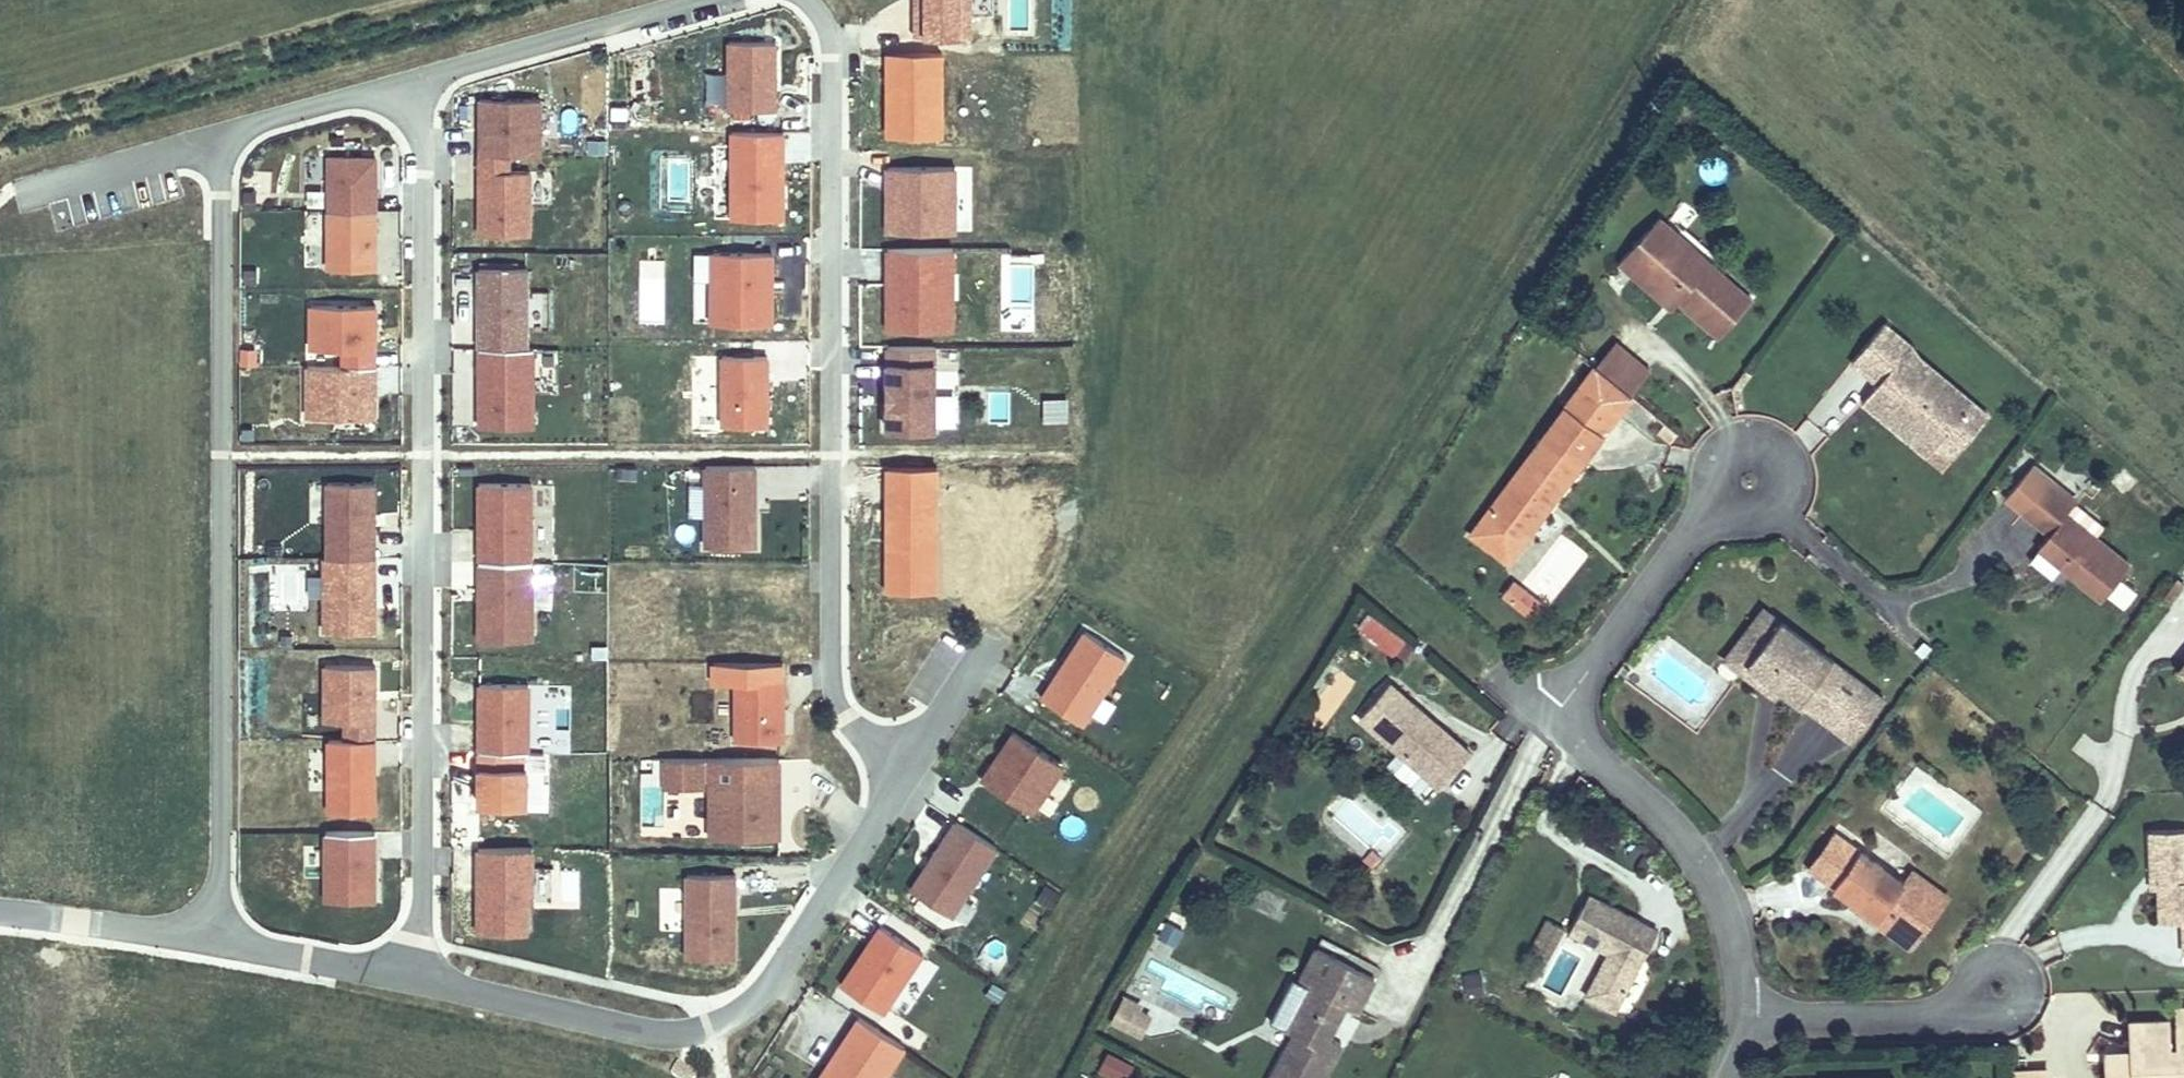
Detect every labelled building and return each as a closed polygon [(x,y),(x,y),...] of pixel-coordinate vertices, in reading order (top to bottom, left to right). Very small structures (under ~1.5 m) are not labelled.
[(771,43),(725,43),(726,111),(772,111),(771,43)] [(477,137),(478,153),(507,153),(539,152),(538,98),(477,98),(477,126),(486,126),(486,137),(477,137)] [(486,126),(477,126),(477,137),(486,137),(486,126)] [(728,221),(780,220),(779,133),(727,134),(728,221)] [(507,153),(478,153),(478,234),(529,234),(528,170),(507,170),(507,153)] [(328,156),(328,210),(374,210),(374,156),(328,156)] [(883,166),(881,237),(957,239),(959,168),(883,166)] [(375,268),(374,210),(328,210),(329,268),(375,268)] [(1677,303),(1719,338),(1751,300),(1709,263),(1703,270),(1671,242),(1676,236),(1657,218),(1617,264),(1637,281),(1643,274),(1677,303)] [(1703,270),(1709,263),(1676,236),(1671,242),(1703,270)] [(954,250),(883,250),(883,335),(954,335),(954,250)] [(772,324),(772,253),(711,253),(711,324),(772,324)] [(637,323),(664,323),(664,260),(637,260),(637,323)] [(477,347),(526,347),(526,268),(477,268),(477,347)] [(1643,274),(1637,281),(1671,310),(1677,303),(1643,274)] [(365,336),(365,330),(374,330),(374,305),(309,306),(309,350),(342,350),(371,350),(371,336),(365,336)] [(1932,447),(1971,402),(1918,357),(1913,363),(1902,355),(1910,345),(1883,323),(1851,361),(1877,383),(1884,389),(1880,394),(1881,404),(1932,447)] [(371,350),(342,350),(342,366),(374,366),(374,330),(365,330),(365,336),(371,336),(371,350)] [(1590,364),(1632,398),(1652,373),(1611,339),(1590,364)] [(881,341),(882,381),(888,381),(888,401),(882,401),(882,424),(930,423),(929,340),(881,341)] [(1913,363),(1918,357),(1910,345),(1902,355),(1913,363)] [(532,427),(532,347),(526,347),(477,347),(478,427),(532,427)] [(764,427),(763,358),(719,358),(720,428),(764,427)] [(342,366),(306,366),(306,418),(372,418),(372,387),(375,387),(374,366),(342,366)] [(947,412),(956,412),(955,370),(936,371),(937,424),(947,424),(947,412)] [(1925,457),(1932,447),(1881,404),(1880,394),(1884,389),(1877,383),(1861,403),(1925,457)] [(1565,407),(1602,436),(1619,414),(1582,386),(1565,407)] [(1932,447),(1949,462),(1988,416),(1971,402),(1932,447)] [(1513,525),(1524,533),(1602,436),(1565,407),(1475,520),(1501,540),(1513,525)] [(757,546),(756,465),(707,465),(707,547),(757,546)] [(936,588),(936,467),(886,467),(886,518),(905,518),(905,588),(936,588)] [(475,482),(475,560),(527,560),(527,482),(475,482)] [(2045,483),(2020,513),(2048,535),(2037,548),(2100,599),(2128,565),(2066,514),(2072,505),(2045,483)] [(1501,540),(1475,520),(1467,531),(1503,560),(1524,533),(1513,525),(1501,540)] [(371,575),(371,557),(320,557),(321,632),(372,632),(371,603),(368,603),(368,575),(371,575)] [(530,638),(529,560),(527,560),(475,560),(476,639),(530,638)] [(2183,611),(2183,584),(2172,580),(2164,605),(2183,611)] [(1499,598),(1529,622),(1543,606),(1513,581),(1499,598)] [(1354,623),(1396,662),(1420,637),(1377,598),(1354,623)] [(1773,700),(1779,691),(1744,665),(1776,622),(1759,609),(1721,662),(1773,700)] [(1833,730),(1865,687),(1776,622),(1744,665),(1779,691),(1833,730)] [(1123,651),(1081,624),(1038,693),(1080,719),(1123,651)] [(783,717),(783,678),(736,678),(736,740),(783,740),(783,723),(777,723),(777,717),(783,717)] [(477,683),(477,752),(515,752),(526,751),(526,682),(477,683)] [(1865,687),(1833,730),(1849,742),(1881,699),(1865,687)] [(1430,793),(1459,759),(1383,694),(1353,728),(1430,793)] [(1008,729),(977,778),(1046,822),(1077,773),(1008,729)] [(373,813),(372,740),(326,741),(326,813),(373,813)] [(515,752),(477,752),(478,803),(525,803),(525,768),(515,768),(515,752)] [(710,837),(780,836),(779,776),(709,777),(710,837)] [(999,842),(955,815),(911,883),(955,911),(999,842)] [(2144,833),(2147,878),(2156,877),(2156,891),(2158,924),(2182,923),(2183,956),(2183,831),(2144,833)] [(374,900),(373,832),(324,832),(324,900),(374,900)] [(1830,833),(1804,869),(1897,937),(1927,896),(1905,879),(1900,885),(1830,833)] [(531,847),(477,848),(477,866),(482,866),(482,892),(477,892),(477,933),(526,933),(526,901),(531,901),(531,847)] [(737,876),(685,876),(685,958),(737,957),(737,876)] [(2156,877),(2147,878),(2148,891),(2156,891),(2156,877)] [(1584,983),(1614,998),(1655,915),(1587,881),(1567,920),(1605,939),(1584,983)] [(1534,944),(1553,952),(1565,924),(1545,916),(1534,944)] [(880,921),(841,981),(883,1009),(922,948),(880,921)] [(1353,999),(1360,1003),(1377,969),(1319,940),(1302,973),(1313,979),(1290,1023),(1298,1026),(1271,1077),(1321,1077),(1337,1047),(1330,1043),(1353,999)] [(1483,974),(1463,975),(1464,995),(1484,995),(1483,974)] [(1122,992),(1109,1024),(1142,1037),(1155,1005),(1122,992)] [(2105,1077),(2183,1077),(2183,1008),(2173,1008),(2174,1050),(2167,1050),(2166,1022),(2129,1023),(2130,1052),(2130,1062),(2104,1063),(2105,1077)] [(862,1014),(821,1077),(885,1077),(908,1043),(862,1014)] [(1135,1061),(1106,1047),(1095,1069),(1114,1077),(1126,1077),(1135,1061)] [(2130,1052),(2104,1053),(2104,1063),(2130,1062),(2130,1052)] [(679,1060),(672,1071),(684,1077),(693,1077),(698,1071),(679,1060)] [(2052,1063),(2011,1063),(2011,1077),(2052,1077),(2052,1063)]
